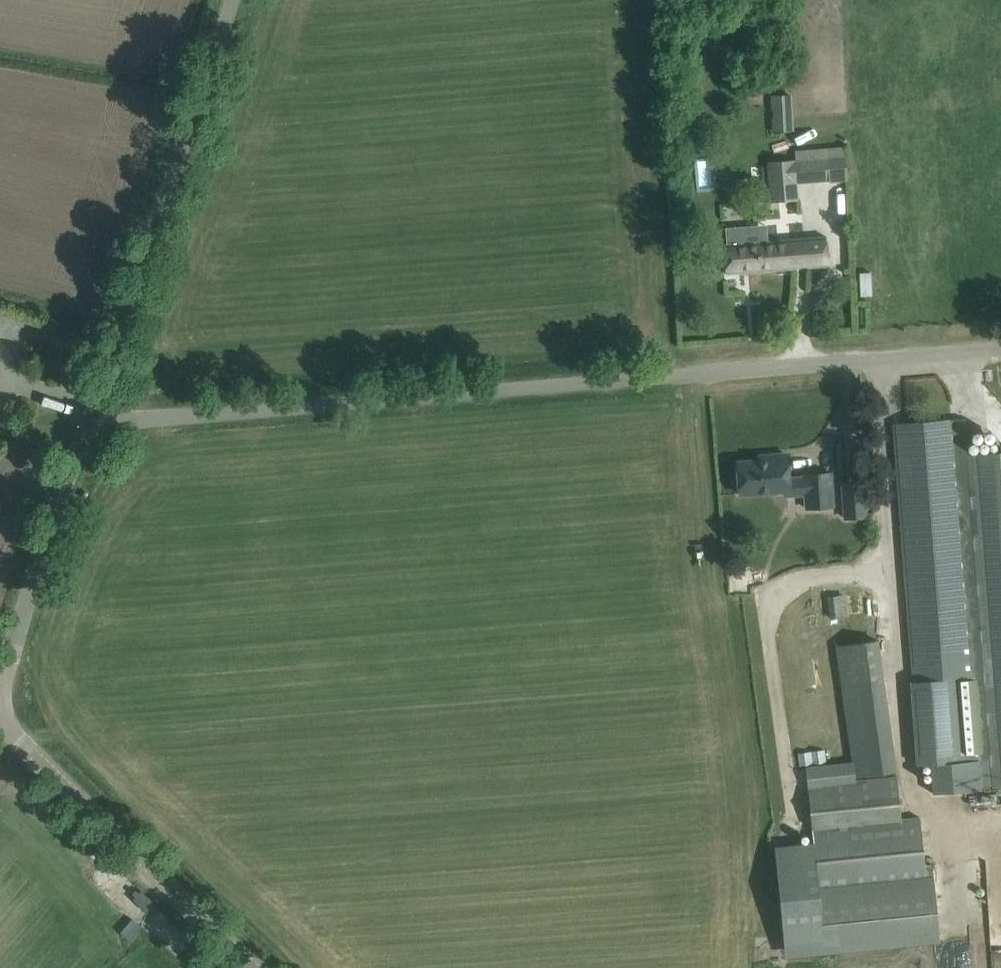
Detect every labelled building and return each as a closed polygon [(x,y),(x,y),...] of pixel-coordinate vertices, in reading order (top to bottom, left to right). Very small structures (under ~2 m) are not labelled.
[(772,131),(794,131),(793,94),(771,94),(772,131)] [(714,157),(695,157),(696,188),(715,188),(714,157)] [(827,158),(767,162),(770,202),(798,199),(797,183),(829,180),(827,158)] [(725,245),(725,253),(727,273),(826,266),(824,238),(725,245)] [(894,424),(895,430),(915,681),(972,677),(978,757),(980,784),(1000,783),(1000,455),(967,458),(964,418),(894,424)] [(737,462),(739,494),(805,489),(807,508),(833,506),(830,473),(804,475),(804,478),(788,479),(786,454),(770,455),(771,460),(737,462)] [(867,517),(864,479),(840,481),(844,519),(867,517)] [(827,595),(829,617),(848,615),(846,594),(827,595)] [(896,771),(879,644),(836,650),(852,761),(806,766),(814,842),(774,845),(785,957),(940,942),(932,863),(924,863),(920,816),(902,818),(898,776),(856,781),(856,776),(896,771)] [(949,956),(948,943),(936,944),(936,956),(949,956)] [(987,961),(986,949),(974,949),(974,962),(987,961)]
